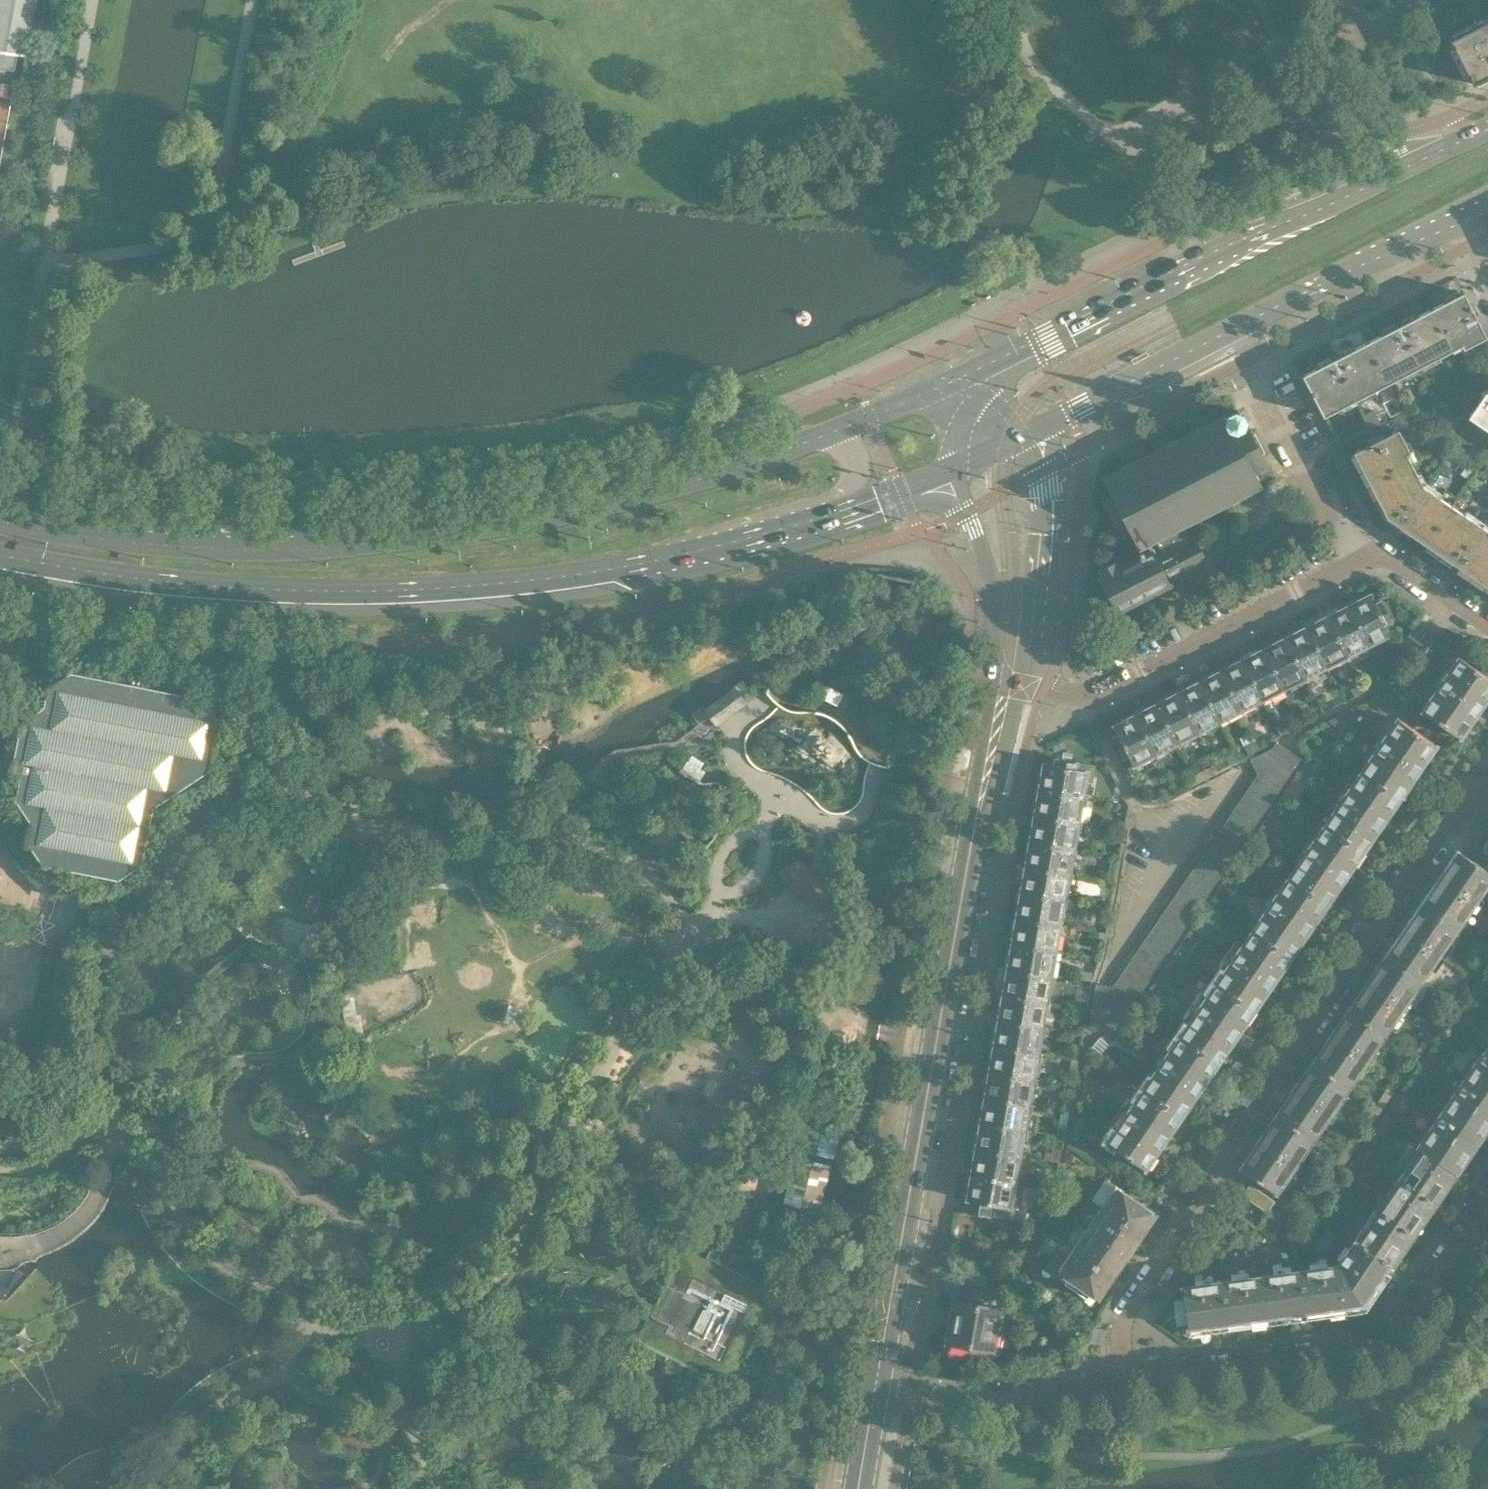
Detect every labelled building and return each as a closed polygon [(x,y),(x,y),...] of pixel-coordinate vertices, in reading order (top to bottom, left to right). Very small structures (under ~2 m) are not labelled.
[(14,71),(17,54),(25,55),(35,0),(0,0),(0,68),(14,71)] [(1473,22),(1487,52),(1487,14),(1473,22)] [(1473,22),(1451,33),(1453,37),(1449,39),(1472,83),(1475,81),(1477,84),(1487,78),(1487,52),(1473,22)] [(1262,82),(1281,71),(1277,63),(1257,73),(1262,82)] [(13,85),(2,83),(0,93),(0,95),(11,97),(13,85)] [(1486,336),(1463,292),(1430,309),(1451,350),(1461,345),(1463,348),(1486,336)] [(1430,309),(1395,327),(1367,342),(1388,383),(1451,350),(1430,309)] [(1367,342),(1331,360),(1302,375),(1323,416),(1388,383),(1367,342)] [(1468,416),(1487,430),(1487,387),(1468,416)] [(1373,409),(1364,414),(1372,429),(1381,424),(1373,409)] [(1210,513),(1226,505),(1227,507),(1246,497),(1245,495),(1260,487),(1261,489),(1263,488),(1255,473),(1267,467),(1268,469),(1269,468),(1244,419),(1243,420),(1238,410),(1226,416),(1224,412),(1222,413),(1223,415),(1208,423),(1207,421),(1188,431),(1189,433),(1173,441),(1172,439),(1153,449),(1154,451),(1139,459),(1138,457),(1136,458),(1137,460),(1122,467),(1120,465),(1119,466),(1120,468),(1104,476),(1103,474),(1101,475),(1111,495),(1104,499),(1103,497),(1101,498),(1122,538),(1123,537),(1122,536),(1130,532),(1137,545),(1183,527),(1191,523),(1192,525),(1211,515),(1210,513)] [(1353,452),(1355,454),(1387,517),(1426,544),(1452,506),(1423,486),(1406,454),(1410,452),(1398,429),(1353,452)] [(1452,506),(1426,544),(1485,584),(1487,580),(1487,531),(1452,506)] [(1103,575),(1099,577),(1117,612),(1170,584),(1168,579),(1198,564),(1206,559),(1196,539),(1190,542),(1183,527),(1137,545),(1140,551),(1139,552),(1141,556),(1118,567),(1115,561),(1100,569),(1103,575)] [(1357,596),(1347,601),(1369,644),(1391,633),(1385,622),(1391,620),(1381,601),(1376,604),(1371,593),(1361,598),(1357,596)] [(1347,601),(1337,606),(1337,611),(1327,616),(1348,655),(1369,644),(1347,601)] [(1318,620),(1314,618),(1305,623),(1326,665),(1348,655),(1327,616),(1318,620)] [(1326,665),(1305,623),(1294,628),(1294,633),(1285,637),(1305,676),(1326,665)] [(1411,652),(1412,651),(1425,633),(1414,625),(1400,645),(1411,652)] [(1427,661),(1440,643),(1425,633),(1412,651),(1420,656),(1426,661),(1427,661)] [(1275,642),(1271,640),(1262,645),(1284,688),(1305,676),(1285,637),(1275,642)] [(1284,688),(1262,645),(1252,650),(1251,655),(1242,659),(1262,698),(1284,688)] [(1413,680),(1426,661),(1420,656),(1407,676),(1413,680)] [(1440,682),(1477,707),(1485,695),(1487,697),(1487,695),(1487,676),(1458,656),(1440,682)] [(1233,664),(1229,662),(1219,667),(1241,709),(1262,698),(1242,659),(1233,664)] [(1241,709),(1219,667),(1209,672),(1209,676),(1199,681),(1220,720),(1241,709)] [(117,677),(72,669),(63,674),(54,679),(50,682),(49,685),(48,691),(47,696),(46,700),(23,715),(20,714),(10,759),(13,760),(12,763),(20,774),(18,782),(16,793),(30,815),(26,836),(42,860),(116,875),(140,860),(149,818),(153,817),(154,809),(168,812),(170,803),(167,795),(171,792),(176,789),(180,787),(210,767),(218,732),(220,720),(206,696),(117,677)] [(1190,686),(1186,684),(1176,689),(1198,731),(1220,720),(1199,681),(1190,686)] [(1468,720),(1477,707),(1440,682),(1421,710),(1460,736),(1470,722),(1468,720)] [(1366,690),(1362,683),(1348,690),(1351,698),(1357,695),(1366,690)] [(714,720),(718,726),(720,725),(749,702),(735,684),(704,708),(714,720)] [(1176,689),(1166,694),(1166,698),(1156,704),(1176,743),(1198,731),(1176,689)] [(824,703),(819,711),(825,712),(829,714),(837,719),(840,713),(824,703)] [(1147,708),(1143,706),(1133,711),(1155,753),(1176,743),(1156,704),(1147,708)] [(1351,726),(1357,716),(1349,710),(1337,716),(1347,723),(1351,726)] [(1113,725),(1117,732),(1119,736),(1113,738),(1123,757),(1128,754),(1133,765),(1155,753),(1133,711),(1123,716),(1123,720),(1113,725)] [(903,723),(879,716),(877,721),(870,748),(874,749),(882,752),(891,754),(894,755),(903,723)] [(1347,723),(1337,716),(1327,721),(1341,731),(1347,723)] [(1436,744),(1397,717),(1378,745),(1415,770),(1423,757),(1426,758),(1436,744)] [(1277,727),(1277,728),(1280,734),(1290,729),(1286,722),(1277,727)] [(1256,738),(1244,744),(1250,754),(1261,748),(1256,738)] [(1276,741),(1274,744),(1271,748),(1296,765),(1299,761),(1301,758),(1276,741)] [(1406,782),(1415,770),(1378,745),(1360,771),(1399,797),(1409,783),(1406,782)] [(1296,765),(1271,748),(1251,759),(1259,774),(1286,780),(1296,765)] [(1234,749),(1223,755),(1229,766),(1240,760),(1234,749)] [(689,761),(687,760),(682,769),(700,779),(704,771),(705,770),(701,768),(703,764),(705,761),(692,755),(689,761)] [(1040,785),(1039,789),(1082,797),(1087,770),(1076,768),(1077,762),(1056,758),(1055,764),(1044,762),(1042,772),(1038,774),(1037,782),(1040,785)] [(1318,768),(1307,760),(1301,769),(1312,777),(1318,768)] [(1312,777),(1301,769),(1295,777),(1306,784),(1312,777)] [(1201,770),(1192,775),(1196,782),(1205,777),(1201,770)] [(1399,797),(1360,771),(1342,797),(1378,822),(1387,810),(1389,811),(1399,797)] [(1278,792),(1286,780),(1259,774),(1255,785),(1278,792)] [(1184,779),(1187,786),(1196,782),(1192,775),(1184,779)] [(1278,792),(1255,785),(1252,784),(1248,795),(1270,804),(1278,792)] [(1175,793),(1171,786),(1161,791),(1165,798),(1175,793)] [(1038,797),(1034,799),(1032,807),(1035,810),(1035,814),(1078,821),(1082,797),(1039,789),(1038,797)] [(1270,804),(1248,795),(1245,794),(1240,805),(1262,815),(1270,804)] [(1370,834),(1378,822),(1342,797),(1324,823),(1363,850),(1373,836),(1370,834)] [(1262,815),(1240,805),(1238,804),(1233,814),(1255,826),(1262,815)] [(1281,820),(1271,813),(1265,821),(1275,829),(1281,820)] [(1033,823),(1029,825),(1028,833),(1031,836),(1030,839),(1074,847),(1078,821),(1035,814),(1033,823)] [(1255,826),(1233,814),(1231,814),(1225,824),(1247,837),(1255,826)] [(1275,829),(1265,821),(1259,829),(1270,837),(1275,829)] [(1363,850),(1324,823),(1306,850),(1342,875),(1351,862),(1353,864),(1363,850)] [(1247,837),(1225,824),(1217,834),(1239,849),(1247,837)] [(1239,849),(1217,834),(1211,844),(1232,858),(1239,849)] [(1028,849),(1024,851),(1023,859),(1026,861),(1025,865),(1069,873),(1074,847),(1030,839),(1028,849)] [(1232,858),(1211,844),(1204,853),(1226,868),(1232,858)] [(1420,902),(1457,927),(1487,882),(1487,870),(1457,849),(1420,902)] [(1342,875),(1306,850),(1288,876),(1327,903),(1336,889),(1334,887),(1342,875)] [(1226,868),(1204,853),(1198,863),(1219,877),(1226,868)] [(1219,877),(1198,863),(1191,874),(1212,888),(1219,877)] [(818,899),(822,901),(826,902),(824,908),(836,911),(838,912),(840,894),(834,893),(830,891),(824,889),(820,887),(818,886),(819,884),(813,879),(808,875),(803,871),(802,869),(800,870),(796,864),(781,873),(789,885),(794,881),(797,884),(800,887),(803,890),(807,893),(810,895),(814,897),(818,899)] [(1024,874),(1020,876),(1019,884),(1022,887),(1021,891),(1065,898),(1069,873),(1025,865),(1024,874)] [(1245,874),(1234,866),(1228,875),(1239,882),(1245,874)] [(1212,888),(1191,874),(1184,883),(1206,897),(1212,888)] [(1239,882),(1228,875),(1222,883),(1233,890),(1239,882)] [(1327,903),(1288,876),(1270,903),(1306,928),(1315,915),(1317,917),(1327,903)] [(1206,897),(1184,883),(1178,894),(1198,908),(1206,897)] [(1019,900),(1015,902),(1014,910),(1017,913),(1016,917),(1060,925),(1065,898),(1021,891),(1019,900)] [(1198,908),(1178,894),(1170,903),(1171,904),(1191,918),(1198,908)] [(1420,902),(1384,955),(1421,980),(1457,927),(1420,902)] [(1306,928),(1270,903),(1252,929),(1291,955),(1300,941),(1298,940),(1306,928)] [(1191,918),(1171,904),(1163,913),(1165,914),(1184,929),(1191,918)] [(1184,929),(1165,914),(1157,923),(1159,925),(1176,940),(1184,929)] [(325,915),(320,919),(299,947),(311,957),(339,946),(325,915)] [(1015,926),(1011,928),(1009,935),(1013,938),(1012,942),(1055,950),(1060,925),(1016,917),(1015,926)] [(1208,926),(1198,919),(1192,927),(1203,934),(1208,926)] [(1176,940),(1159,925),(1150,933),(1153,936),(1168,952),(1176,940)] [(1203,934),(1192,927),(1187,935),(1197,942),(1203,934)] [(1291,955),(1252,929),(1234,955),(1270,980),(1278,968),(1281,970),(1291,955)] [(1168,952),(1153,936),(1143,943),(1146,947),(1160,964),(1168,952)] [(1010,951),(1006,953),(1005,961),(1008,964),(1007,967),(1051,975),(1055,950),(1012,942),(1010,951)] [(1160,964),(1146,947),(1136,954),(1139,959),(1151,977),(1160,964)] [(1487,956),(1487,949),(1487,948),(1473,967),(1478,971),(1487,956)] [(1261,993),(1270,980),(1234,955),(1215,982),(1254,1009),(1264,994),(1261,993)] [(1384,955),(1348,1008),(1384,1033),(1421,980),(1384,955)] [(1151,977),(1139,959),(1129,964),(1132,970),(1141,992),(1151,977)] [(1006,977),(1002,979),(1000,987),(1004,990),(1003,993),(1046,1001),(1051,975),(1007,967),(1006,977)] [(1089,993),(1091,982),(1095,972),(1086,970),(1083,981),(1082,991),(1089,993)] [(1121,975),(1124,982),(1133,1004),(1141,992),(1132,970),(1121,975)] [(1172,978),(1162,971),(1156,979),(1166,986),(1172,978)] [(1166,986),(1156,979),(1151,987),(1160,994),(1166,986)] [(1464,980),(1450,1000),(1455,1003),(1469,983),(1464,980)] [(1133,1004),(1124,982),(1112,987),(1125,1016),(1133,1004)] [(1254,1009),(1215,982),(1198,1008),(1234,1033),(1242,1021),(1244,1022),(1254,1009)] [(1125,1016),(1112,987),(1096,984),(1091,1013),(1103,1021),(1115,1030),(1125,1016)] [(355,992),(341,993),(345,1038),(360,1036),(355,992)] [(1001,1003),(997,1004),(996,1012),(999,1015),(998,1019),(1042,1027),(1046,1001),(1003,993),(1001,1003)] [(1442,1023),(1455,1003),(1450,1000),(1437,1020),(1442,1023)] [(504,1024),(521,1029),(527,1012),(509,1006),(504,1024)] [(1077,1017),(1085,1018),(1087,1008),(1079,1007),(1077,1017)] [(1234,1033),(1198,1008),(1180,1034),(1218,1061),(1228,1047),(1225,1045),(1234,1033)] [(1348,1008),(1330,1034),(1367,1059),(1384,1033),(1348,1008)] [(1103,1021),(1091,1013),(1089,1025),(1097,1030),(1103,1021)] [(997,1028),(993,1030),(991,1038),(995,1041),(994,1044),(1037,1052),(1042,1027),(998,1019),(997,1028)] [(1135,1031),(1125,1024),(1119,1033),(1129,1039),(1135,1031)] [(1428,1032),(1414,1053),(1419,1056),(1433,1036),(1428,1032)] [(1126,1044),(1129,1039),(1119,1033),(1116,1037),(1126,1044)] [(1218,1061),(1180,1034),(1161,1061),(1197,1086),(1206,1074),(1208,1075),(1218,1061)] [(1330,1034),(1312,1060),(1348,1085),(1367,1059),(1330,1034)] [(992,1054),(988,1055),(987,1063),(990,1067),(990,1070),(1033,1078),(1037,1052),(994,1044),(992,1054)] [(1428,1050),(1424,1056),(1435,1062),(1439,1057),(1428,1050)] [(1484,1050),(1462,1082),(1487,1099),(1487,1053),(1484,1050)] [(1404,1077),(1418,1056),(1412,1052),(1398,1072),(1404,1077)] [(1435,1062),(1424,1056),(1419,1063),(1429,1070),(1435,1062)] [(1312,1060),(1294,1087),(1331,1112),(1348,1085),(1312,1060)] [(1197,1086),(1161,1061),(1143,1087),(1182,1114),(1191,1100),(1189,1098),(1197,1086)] [(988,1079),(984,1081),(983,1089),(986,1092),(985,1096),(1028,1104),(1033,1078),(990,1070),(988,1079)] [(1098,1083),(1085,1074),(1083,1084),(1093,1091),(1098,1083)] [(1462,1082),(1441,1113),(1477,1138),(1480,1140),(1487,1129),(1485,1126),(1487,1122),(1487,1099),(1462,1082)] [(1096,1093),(1093,1091),(1083,1084),(1081,1095),(1091,1102),(1096,1093)] [(1390,1084),(1376,1104),(1382,1108),(1396,1088),(1390,1084)] [(1182,1114),(1143,1087),(1125,1113),(1162,1138),(1170,1126),(1172,1128),(1182,1114)] [(1294,1087),(1275,1114),(1312,1139),(1331,1112),(1294,1087)] [(1028,1104),(985,1096),(983,1105),(979,1107),(978,1115),(981,1118),(981,1121),(1024,1129),(1028,1104)] [(1368,1128),(1382,1108),(1376,1104),(1362,1124),(1368,1128)] [(1396,1119),(1386,1112),(1381,1118),(1391,1125),(1396,1119)] [(1162,1138),(1125,1113),(1107,1141),(1145,1167),(1155,1153),(1153,1151),(1162,1138)] [(1463,1158),(1477,1138),(1441,1113),(1419,1145),(1455,1169),(1459,1172),(1467,1160),(1463,1158)] [(1275,1114),(1258,1139),(1294,1164),(1312,1139),(1275,1114)] [(1391,1126),(1381,1119),(1375,1127),(1385,1134),(1391,1126)] [(979,1131),(975,1132),(974,1140),(977,1143),(976,1147),(1019,1155),(1024,1129),(981,1121),(979,1131)] [(825,1129),(802,1123),(796,1147),(833,1156),(839,1133),(825,1129)] [(1062,1146),(1064,1136),(1066,1125),(1058,1123),(1056,1135),(1054,1144),(1062,1146)] [(1353,1137),(1339,1157),(1345,1162),(1359,1141),(1353,1137)] [(1258,1139),(1240,1166),(1276,1191),(1294,1164),(1258,1139)] [(1442,1189),(1455,1169),(1419,1145),(1398,1176),(1434,1201),(1437,1203),(1445,1191),(1442,1189)] [(1019,1155),(976,1147),(974,1156),(970,1158),(969,1166),(972,1169),(972,1172),(1015,1180),(1019,1155)] [(1053,1149),(1051,1160),(1055,1161),(1059,1161),(1061,1150),(1053,1149)] [(818,1214),(831,1163),(795,1154),(782,1205),(818,1214)] [(1332,1181),(1345,1162),(1339,1157),(1326,1177),(1332,1181)] [(1062,1172),(1063,1162),(1059,1161),(1055,1161),(1054,1171),(1062,1172)] [(572,1184),(578,1167),(568,1164),(562,1180),(572,1184)] [(1015,1180),(972,1172),(970,1182),(966,1184),(965,1192),(968,1194),(967,1199),(968,1199),(992,1203),(1010,1206),(1015,1180)] [(1342,1175),(1338,1181),(1349,1188),(1353,1183),(1342,1175)] [(1434,1201),(1398,1176),(1376,1207),(1412,1232),(1415,1234),(1423,1223),(1420,1221),(1434,1201)] [(1155,1212),(1115,1185),(1107,1179),(1093,1200),(1101,1205),(1100,1206),(1140,1233),(1155,1212)] [(1349,1188),(1338,1181),(1332,1189),(1343,1197),(1349,1188)] [(1275,1200),(1252,1184),(1244,1195),(1267,1211),(1275,1200)] [(1057,1198),(1059,1188),(1051,1186),(1049,1197),(1057,1198)] [(1317,1190),(1303,1210),(1309,1214),(1323,1194),(1317,1190)] [(992,1203),(968,1199),(966,1212),(990,1216),(992,1203)] [(1140,1233),(1100,1206),(1086,1228),(1125,1255),(1140,1233)] [(1412,1232),(1376,1207),(1354,1239),(1390,1264),(1391,1264),(1394,1265),(1402,1254),(1399,1252),(1412,1232)] [(1125,1255),(1086,1228),(1073,1247),(1112,1274),(1125,1255)] [(759,1330),(778,1292),(756,1282),(766,1259),(751,1252),(720,1236),(716,1234),(714,1237),(705,1257),(687,1248),(683,1246),(662,1290),(652,1309),(645,1325),(642,1331),(637,1340),(681,1362),(685,1365),(691,1367),(731,1386),(747,1354),(749,1351),(751,1346),(754,1340),(759,1330)] [(1363,1305),(1384,1274),(1390,1264),(1354,1239),(1337,1264),(1344,1310),(1362,1308),(1362,1305),(1363,1305)] [(1210,1244),(1195,1266),(1212,1265),(1221,1251),(1210,1244)] [(1112,1274),(1073,1247),(1067,1255),(1059,1249),(1046,1268),(1087,1296),(1091,1291),(1098,1295),(1112,1274)] [(1337,1264),(1299,1269),(1305,1313),(1329,1309),(1330,1312),(1344,1310),(1337,1264)] [(18,1269),(9,1288),(8,1287),(7,1287),(4,1286),(3,1286),(1,1286),(0,1286),(0,1298),(1,1299),(2,1299),(3,1299),(6,1301),(29,1276),(18,1269)] [(1305,1313),(1299,1269),(1259,1275),(1266,1321),(1284,1319),(1283,1316),(1305,1313)] [(1266,1321),(1259,1275),(1220,1280),(1227,1323),(1250,1320),(1251,1323),(1266,1321)] [(1227,1323),(1220,1280),(1182,1285),(1184,1298),(1176,1299),(1175,1301),(1175,1303),(1175,1306),(1175,1308),(1175,1311),(1175,1313),(1176,1315),(1177,1317),(1179,1319),(1187,1318),(1188,1329),(1191,1328),(1191,1332),(1206,1330),(1205,1326),(1227,1323)] [(955,1298),(955,1301),(953,1301),(952,1302),(946,1336),(948,1337),(948,1341),(950,1341),(948,1351),(965,1354),(967,1344),(991,1348),(996,1323),(1000,1324),(1002,1311),(998,1310),(999,1306),(985,1304),(988,1290),(960,1285),(957,1299),(955,1298)] [(337,1395),(329,1398),(329,1399),(329,1402),(328,1404),(328,1406),(334,1410),(341,1408),(343,1400),(337,1395)] [(469,1456),(463,1436),(463,1435),(453,1439),(445,1441),(451,1461),(469,1456)]
